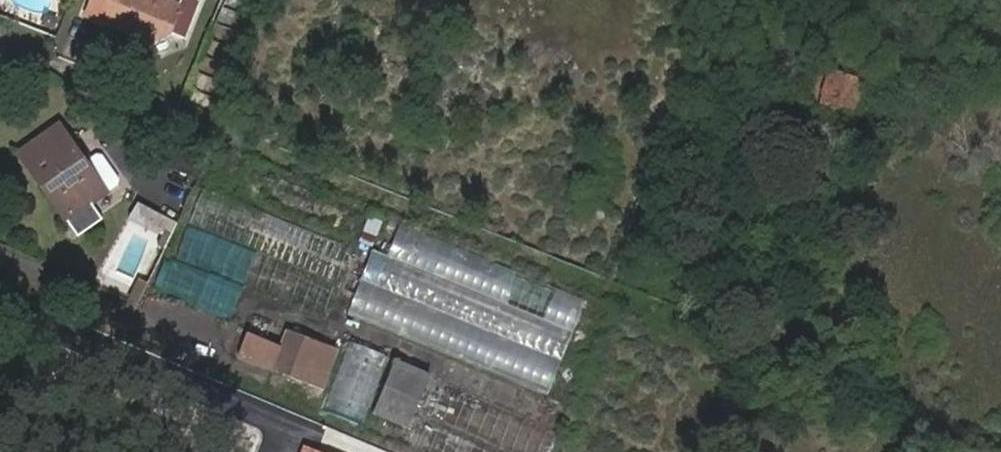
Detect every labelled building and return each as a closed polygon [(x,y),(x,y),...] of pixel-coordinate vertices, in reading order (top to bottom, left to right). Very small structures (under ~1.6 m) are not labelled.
[(166,0),(124,0),(116,22),(153,38),(156,51),(183,33),(190,10),(166,0)] [(772,4),(791,10),(795,0),(773,0),(772,4)] [(863,81),(829,69),(818,103),(851,114),(863,81)] [(77,133),(38,162),(86,227),(126,197),(77,133)] [(189,219),(143,198),(136,213),(182,234),(189,219)] [(376,238),(381,221),(367,217),(362,234),(376,238)] [(347,320),(555,383),(583,291),(396,234),(389,257),(369,251),(347,320)] [(152,274),(144,291),(153,294),(160,279),(152,274)] [(361,347),(312,328),(304,346),(268,332),(259,354),(343,387),(361,347)] [(405,364),(372,349),(353,390),(387,406),(405,364)] [(416,362),(395,409),(499,451),(532,451),(548,417),(416,362)] [(790,402),(794,392),(782,388),(778,397),(790,402)]
